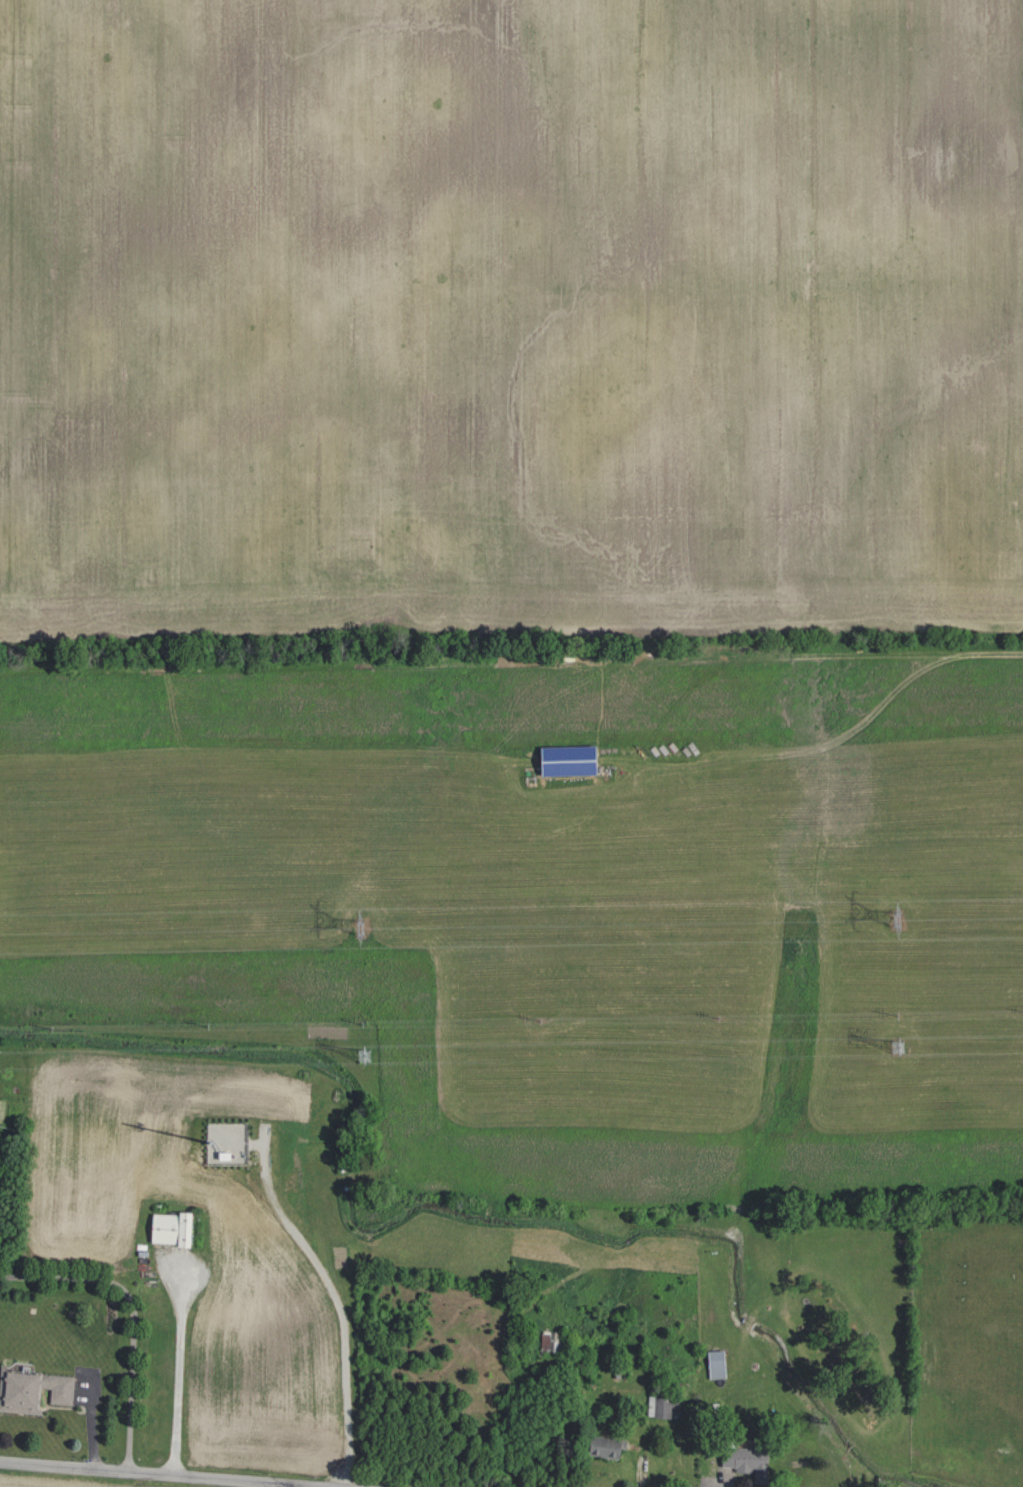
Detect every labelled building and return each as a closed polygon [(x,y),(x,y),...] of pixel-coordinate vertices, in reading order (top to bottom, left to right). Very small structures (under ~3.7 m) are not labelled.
[(535,775),(590,774),(590,745),(535,746),(535,775)] [(190,1214),(148,1212),(147,1243),(188,1245),(190,1214)] [(721,1349),(705,1350),(706,1378),(722,1378),(721,1349)] [(71,1376),(0,1368),(0,1408),(35,1412),(38,1387),(48,1388),(47,1403),(68,1405),(71,1376)] [(662,1395),(647,1395),(646,1416),(669,1417),(669,1402),(662,1402),(662,1395)] [(619,1438),(584,1436),(582,1456),(617,1458),(619,1438)] [(733,1472),(762,1471),(761,1447),(718,1448),(718,1467),(733,1467),(733,1472)]
